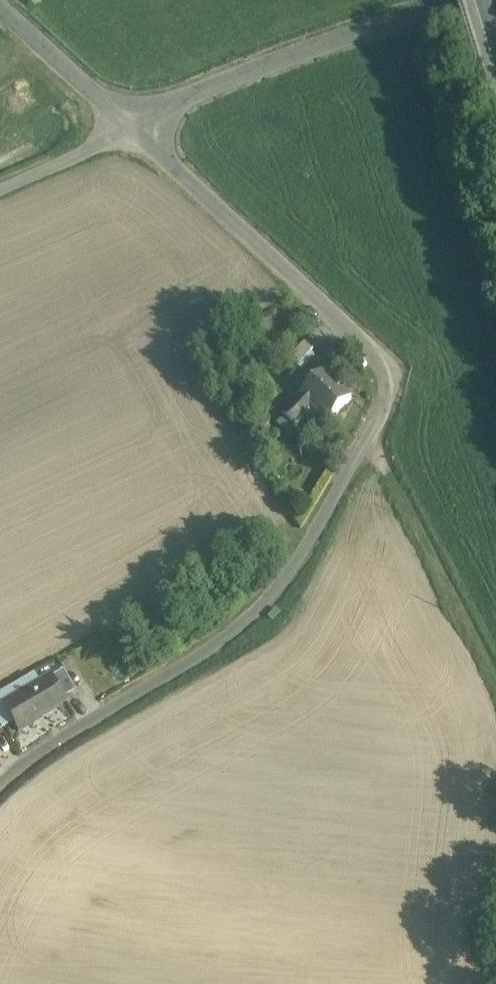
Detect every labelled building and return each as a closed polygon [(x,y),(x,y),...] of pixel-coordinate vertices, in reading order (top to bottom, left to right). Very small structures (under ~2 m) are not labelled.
[(304,342),(289,357),(297,365),(313,349),(304,342)] [(324,371),(300,396),(312,409),(326,423),(351,399),(324,371)] [(300,396),(282,414),(293,426),(312,409),(300,396)] [(327,561),(318,554),(311,565),(321,571),(327,561)] [(52,675),(2,704),(18,731),(34,723),(31,719),(66,699),(52,675)]
